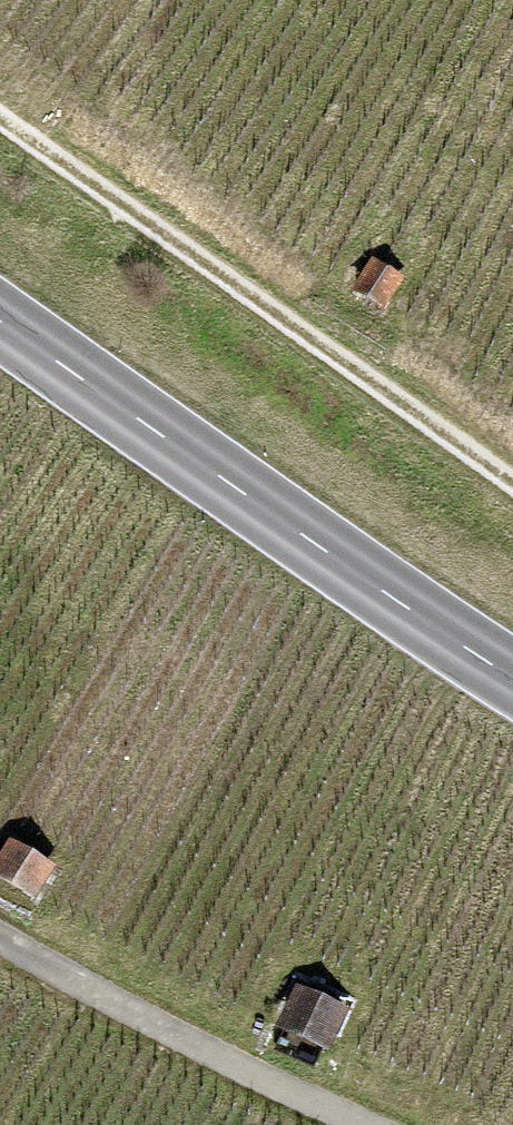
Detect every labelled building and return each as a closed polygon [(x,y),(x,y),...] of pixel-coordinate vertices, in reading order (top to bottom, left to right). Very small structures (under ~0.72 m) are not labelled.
[(398,278),(370,263),(350,299),(378,315),(398,278)] [(12,843),(0,862),(0,895),(31,913),(57,870),(12,843)] [(349,1012),(294,988),(274,1036),(329,1059),(349,1012)]
